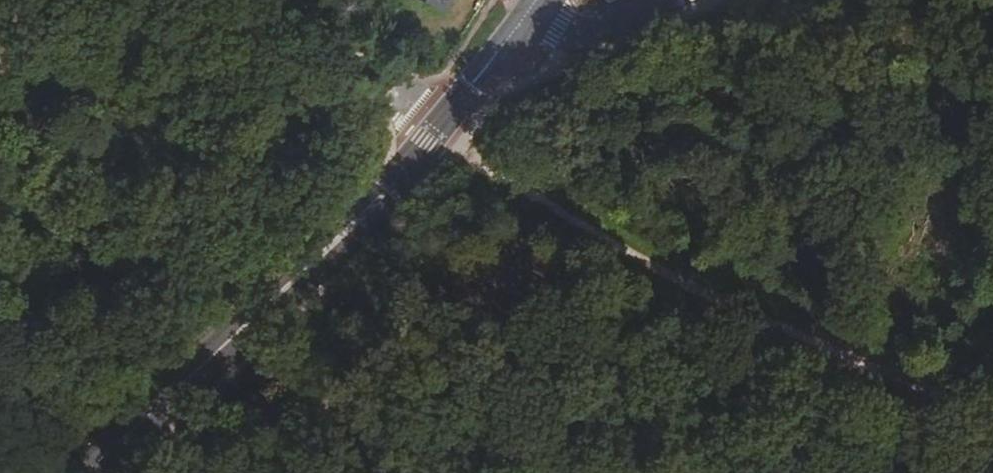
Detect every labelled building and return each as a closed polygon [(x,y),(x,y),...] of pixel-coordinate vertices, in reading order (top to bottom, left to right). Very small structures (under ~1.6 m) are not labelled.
[(455,14),(462,0),(425,0),(455,14)]
